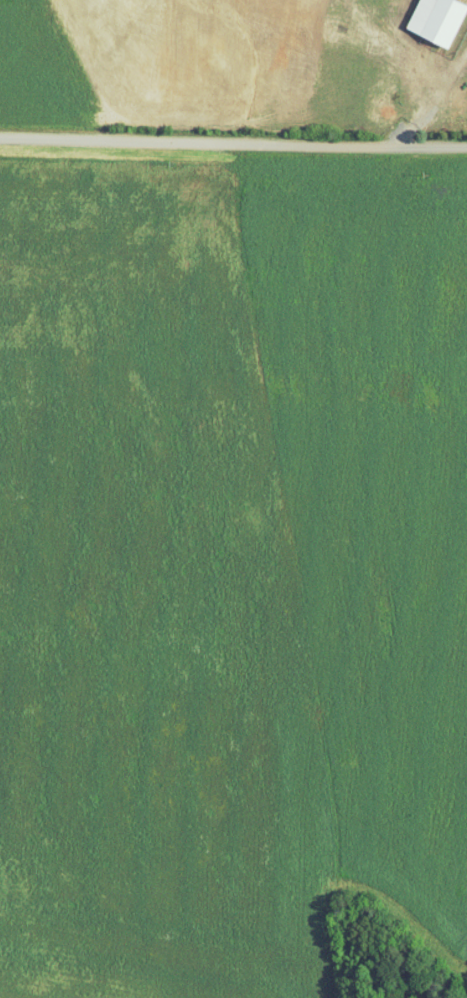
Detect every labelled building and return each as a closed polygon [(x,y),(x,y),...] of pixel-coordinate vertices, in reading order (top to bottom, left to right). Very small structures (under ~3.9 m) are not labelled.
[(459,0),(420,0),(407,29),(450,48),(466,11),(466,3),(459,0)]
